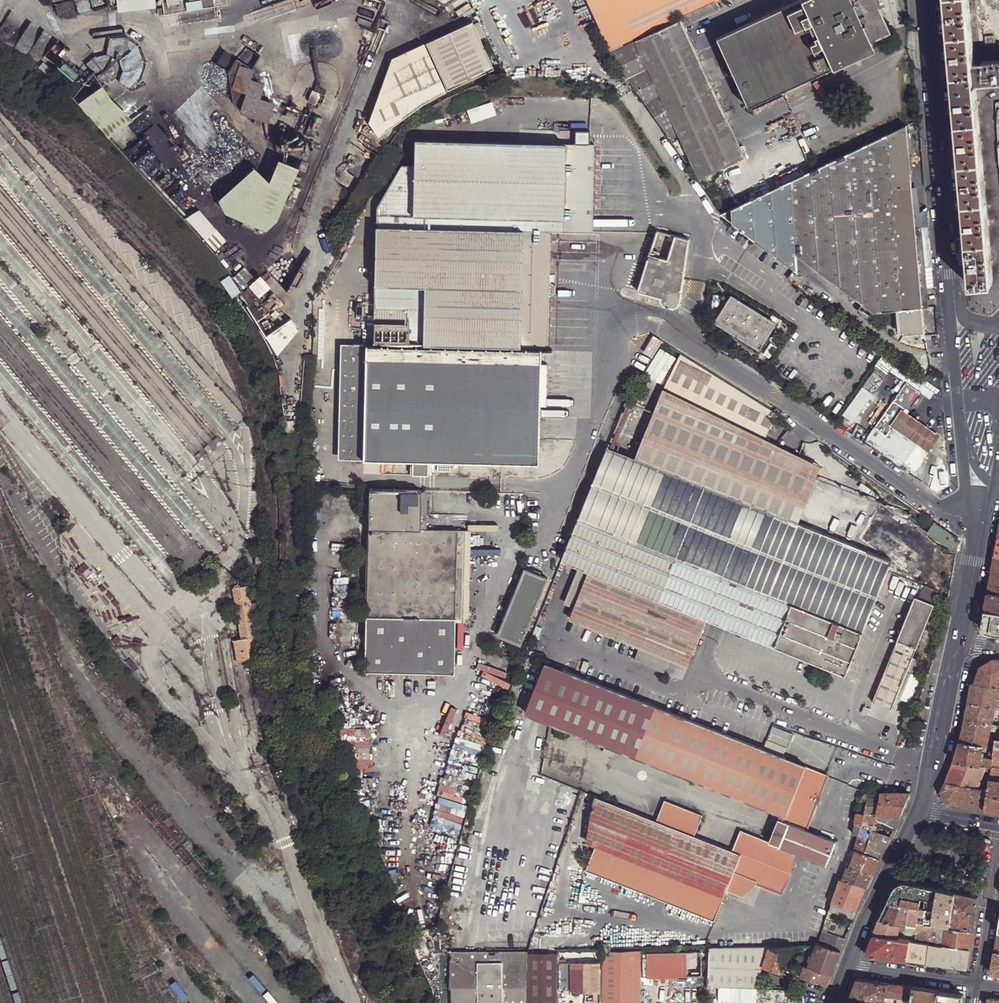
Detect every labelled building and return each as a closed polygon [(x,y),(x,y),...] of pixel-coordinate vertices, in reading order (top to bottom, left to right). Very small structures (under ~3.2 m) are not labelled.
[(49,3),(56,2),(60,17),(107,7),(106,0),(48,0),(49,3)] [(118,11),(156,7),(155,0),(117,0),(118,11)] [(162,7),(156,7),(157,14),(214,6),(213,0),(162,0),(162,7)] [(716,0),(585,0),(589,9),(609,50),(635,37),(681,17),(715,0),(716,0)] [(719,8),(715,0),(681,17),(682,19),(684,24),(719,8)] [(833,67),(873,47),(869,38),(851,0),(809,0),(803,3),(833,67)] [(869,38),(886,30),(872,0),(851,0),(869,38)] [(971,285),(993,283),(975,84),(998,82),(998,60),(973,62),(968,0),(946,0),(970,277),(971,285)] [(753,103),(833,67),(803,3),(723,40),(753,103)] [(523,11),(531,28),(543,22),(535,6),(523,11)] [(709,77),(684,24),(682,19),(637,40),(701,178),(745,157),(709,77)] [(469,20),(424,41),(445,88),(492,67),(469,20)] [(985,35),(986,43),(995,42),(994,34),(985,35)] [(637,40),(635,37),(609,50),(635,88),(690,165),(699,178),(701,178),(637,40)] [(445,88),(424,41),(398,53),(388,66),(369,120),(378,133),(424,100),(445,88)] [(256,68),(240,62),(231,88),(246,93),(239,111),(267,121),(273,104),(260,99),(266,82),(252,78),(256,68)] [(101,84),(75,102),(107,136),(131,119),(110,98),(101,84)] [(470,123),(496,115),(491,102),(466,110),(470,123)] [(908,126),(720,213),(747,234),(792,267),(800,256),(877,313),(899,311),(905,310),(908,332),(928,330),(925,305),(914,186),(908,126)] [(374,206),(373,227),(549,230),(592,231),(594,144),(589,143),(590,131),(574,130),(574,143),(562,143),(414,140),(414,166),(401,166),(374,206)] [(297,168),(278,160),(269,182),(254,167),(219,198),(226,213),(265,229),(276,219),(297,168)] [(920,185),(914,186),(925,305),(932,305),(920,185)] [(214,249),(225,239),(198,206),(186,216),(214,249)] [(549,230),(373,227),(371,343),(365,343),(363,463),(502,466),(539,466),(541,345),(547,346),(548,295),(555,292),(555,284),(549,281),(549,230)] [(691,240),(677,236),(674,247),(671,255),(669,261),(658,257),(651,255),(640,291),(663,298),(662,300),(665,305),(675,308),(679,305),(682,301),(691,240)] [(269,282),(259,271),(254,276),(243,264),(236,271),(270,310),(289,293),(275,277),(269,282)] [(762,349),(778,324),(734,296),(718,322),(762,349)] [(273,349),(300,333),(289,316),(263,332),(273,349)] [(663,341),(654,336),(645,351),(654,357),(663,341)] [(365,343),(340,342),(339,463),(363,463),(365,343)] [(776,413),(681,353),(663,388),(764,438),(776,413)] [(929,381),(925,378),(915,370),(907,380),(922,391),(929,381)] [(910,408),(922,391),(907,380),(895,397),(907,407),(910,408)] [(655,409),(637,458),(762,510),(775,514),(797,523),(816,479),(817,475),(820,465),(786,449),(764,438),(663,388),(655,409)] [(895,397),(875,426),(887,434),(894,425),(906,408),(907,407),(895,397)] [(906,408),(894,425),(930,449),(941,433),(906,408)] [(595,483),(749,545),(761,552),(775,514),(762,510),(637,458),(609,448),(595,483)] [(749,545),(595,483),(581,518),(736,580),(792,603),(865,632),(879,597),(761,552),(749,545)] [(421,491),(369,490),(366,613),(453,615),(455,528),(421,527),(421,491)] [(736,580),(581,518),(564,560),(577,566),(590,571),(575,607),(571,618),(639,645),(669,657),(689,665),(707,618),(719,623),(775,646),(792,603),(736,580)] [(453,615),(366,613),(366,615),(394,616),(455,617),(457,528),(455,528),(453,615)] [(471,529),(457,528),(455,617),(470,618),(471,529)] [(995,555),(991,575),(988,593),(998,594),(998,556),(995,555)] [(590,571),(577,566),(564,602),(575,607),(590,571)] [(548,580),(526,570),(499,637),(522,646),(548,580)] [(259,659),(247,586),(233,588),(241,639),(234,640),(238,662),(259,659)] [(988,593),(984,611),(998,613),(998,594),(988,593)] [(934,605),(916,598),(881,686),(877,698),(895,704),(911,666),(917,669),(922,655),(916,652),(934,605)] [(865,632),(792,603),(775,646),(847,675),(865,632)] [(984,611),(982,623),(990,634),(998,635),(998,613),(984,611)] [(394,616),(366,615),(365,615),(364,671),(454,673),(455,617),(394,616)] [(669,657),(639,645),(633,659),(663,672),(669,657)] [(993,659),(980,667),(974,683),(975,684),(998,688),(998,660),(993,659)] [(615,747),(781,814),(770,841),(741,830),(733,851),(695,836),(703,816),(665,801),(657,821),(596,797),(587,844),(595,848),(587,870),(714,922),(727,890),(734,876),(756,884),(781,893),(797,853),(827,865),(836,842),(806,830),(826,777),(806,768),(807,767),(783,758),(793,732),(772,724),(762,749),(697,723),(554,665),(547,662),(526,711),(533,713),(550,720),(606,744),(603,751),(611,755),(615,747)] [(264,688),(261,671),(249,673),(252,689),(264,688)] [(974,683),(972,683),(968,702),(995,707),(996,707),(998,694),(998,690),(998,688),(975,684),(974,683)] [(995,707),(968,702),(965,720),(991,725),(995,707)] [(990,730),(991,725),(965,720),(959,742),(983,746),(986,746),(990,730)] [(983,746),(959,742),(953,761),(986,767),(991,768),(991,767),(992,763),(993,759),(988,758),(981,757),(983,746)] [(986,767),(953,761),(946,782),(977,788),(986,767)] [(991,767),(991,768),(989,779),(988,790),(985,810),(998,812),(998,768),(991,767)] [(984,790),(977,788),(946,782),(941,792),(946,803),(985,810),(988,790),(984,790)] [(903,813),(911,794),(886,793),(880,793),(880,797),(878,815),(901,817),(903,813)] [(866,813),(878,815),(880,797),(868,796),(868,804),(866,813)] [(857,812),(866,813),(868,804),(859,803),(857,812)] [(876,821),(878,815),(866,813),(857,812),(856,825),(874,831),(874,829),(876,821)] [(895,829),(901,817),(878,815),(876,821),(895,829)] [(881,859),(891,838),(875,832),(874,831),(856,825),(854,834),(860,835),(856,847),(855,850),(858,851),(881,859)] [(874,875),(881,859),(858,851),(852,867),(874,875)] [(867,888),(874,875),(852,867),(848,866),(845,877),(844,878),(841,878),(841,879),(867,888)] [(734,876),(727,890),(744,896),(756,884),(734,876)] [(862,898),(867,888),(841,879),(832,903),(857,911),(862,898)] [(935,908),(938,888),(908,881),(894,889),(888,900),(918,905),(919,895),(923,896),(922,906),(935,908)] [(934,917),(933,920),(950,923),(955,892),(938,888),(935,908),(934,917)] [(962,926),(973,928),(978,897),(955,892),(950,923),(962,925),(962,926)] [(926,915),(934,917),(935,908),(922,906),(918,905),(888,900),(879,919),(899,922),(913,924),(918,925),(918,920),(925,921),(926,915)] [(854,918),(857,911),(832,903),(829,910),(854,918)] [(925,926),(932,927),(933,920),(934,917),(926,915),(925,921),(918,920),(918,925),(925,926)] [(826,919),(820,937),(837,942),(839,937),(827,932),(831,920),(826,919)] [(899,922),(879,919),(873,936),(897,939),(897,937),(898,930),(899,922)] [(912,932),(913,924),(899,922),(898,930),(912,932)] [(923,943),(929,944),(932,927),(925,926),(923,943)] [(970,950),(973,933),(961,931),(949,929),(946,929),(943,946),(970,950)] [(897,939),(873,936),(866,955),(906,961),(910,941),(900,940),(897,939)] [(817,943),(842,951),(844,944),(837,942),(820,937),(817,943)] [(906,961),(926,964),(929,944),(923,943),(910,941),(906,961)] [(833,974),(842,951),(817,943),(816,945),(817,946),(815,950),(810,967),(833,974)] [(967,970),(970,950),(943,946),(934,945),(929,944),(926,964),(935,965),(967,970)] [(709,979),(709,986),(736,987),(760,988),(764,965),(770,945),(710,947),(709,973),(709,979)] [(793,945),(770,945),(764,965),(785,971),(788,963),(793,945)] [(795,965),(802,945),(793,945),(788,963),(795,965)] [(642,1000),(644,949),(602,951),(602,956),(602,962),(601,992),(601,1002),(612,1002),(612,999),(642,1000)] [(528,951),(450,952),(451,987),(453,987),(454,1002),(527,1002),(528,954),(528,951)] [(558,953),(528,954),(527,1002),(559,1002),(558,953)] [(595,993),(601,992),(602,962),(560,963),(560,991),(580,991),(585,990),(585,993),(595,993)] [(829,985),(833,974),(810,967),(805,965),(802,977),(829,985)] [(848,1002),(855,1002),(882,1002),(884,999),(885,994),(889,984),(857,979),(848,1002)] [(913,987),(889,984),(885,994),(887,995),(907,998),(911,999),(913,987)] [(913,987),(911,999),(911,1002),(937,1002),(939,991),(913,987)] [(939,991),(937,1002),(962,1002),(963,994),(939,991)]
